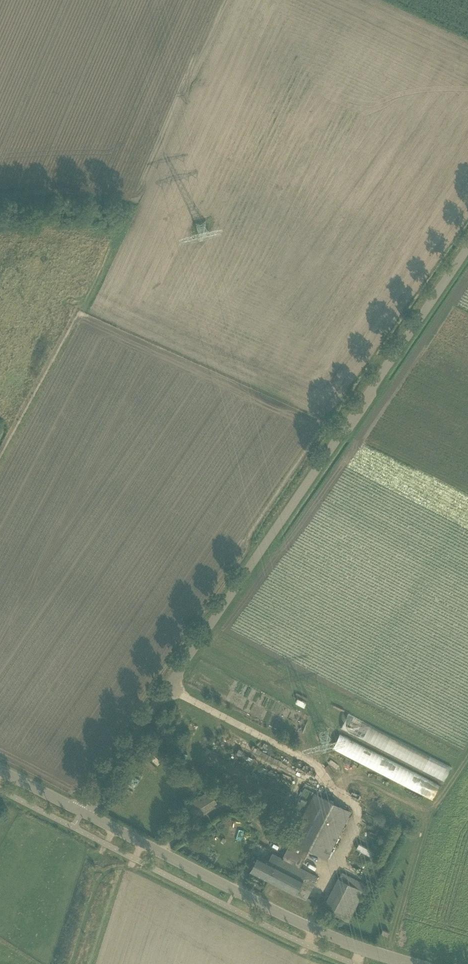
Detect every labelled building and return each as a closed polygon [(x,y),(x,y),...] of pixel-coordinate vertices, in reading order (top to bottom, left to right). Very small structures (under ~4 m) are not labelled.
[(340,728),(444,782),(451,768),(348,714),(340,728)] [(341,734),(333,749),(432,800),(440,786),(341,734)] [(187,820),(216,803),(210,792),(181,809),(187,820)] [(250,871),(306,899),(317,876),(301,868),(309,851),(327,860),(352,813),(315,794),(289,844),(290,844),(280,862),(271,857),(267,864),(256,859),(250,871)] [(375,852),(359,843),(356,849),(372,857),(375,852)] [(348,921),(353,912),(367,885),(342,872),(323,908),(348,921)]
